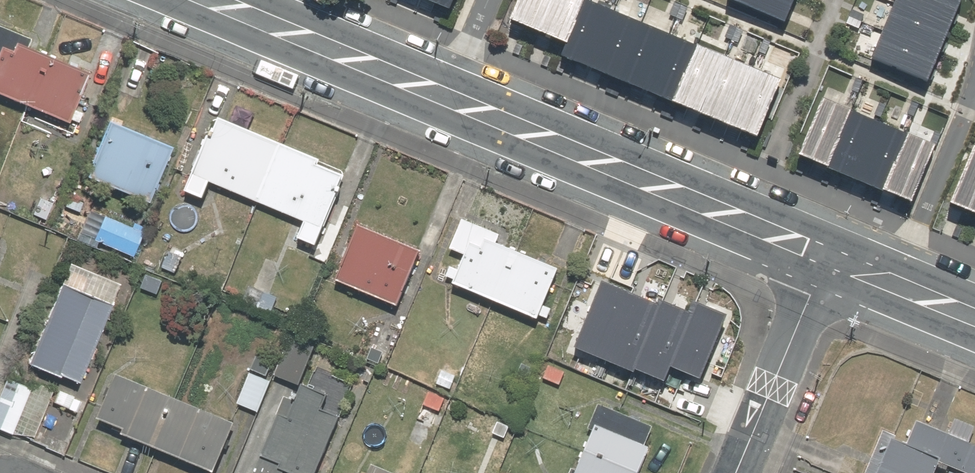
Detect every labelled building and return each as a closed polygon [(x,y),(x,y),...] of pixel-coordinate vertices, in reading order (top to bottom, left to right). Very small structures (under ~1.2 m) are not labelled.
[(449,0),(419,0),(444,11),(449,0)] [(752,138),(777,81),(692,47),(692,48),(582,1),(583,0),(515,0),(505,22),(561,45),(556,57),(752,138)] [(792,0),(724,0),(724,1),(782,25),(792,0)] [(958,0),(892,0),(867,59),(923,83),(958,0)] [(90,80),(23,52),(28,42),(0,30),(0,100),(69,130),(90,80)] [(818,100),(795,157),(824,169),(823,170),(877,193),(878,191),(907,204),(931,147),(903,135),(903,136),(845,113),(846,112),(818,100)] [(202,197),(208,181),(304,221),(297,238),(315,245),(344,176),(316,164),(318,159),(216,115),(185,190),(202,197)] [(173,148),(109,122),(87,177),(151,203),(173,148)] [(970,148),(946,205),(974,217),(974,150),(970,148)] [(56,204),(36,196),(28,216),(47,224),(56,204)] [(142,236),(103,218),(91,244),(131,262),(142,236)] [(449,265),(445,276),(453,279),(451,283),(537,318),(557,269),(494,243),(497,235),(460,220),(448,249),(463,255),(457,269),(449,265)] [(421,250),(358,224),(335,280),(397,306),(421,250)] [(601,282),(573,347),(602,359),(629,293),(601,282)] [(118,307),(62,284),(28,369),(83,391),(118,307)] [(629,293),(602,359),(633,372),(634,369),(660,306),(629,293)] [(660,306),(634,369),(663,381),(669,366),(692,313),(662,301),(660,306)] [(692,313),(669,366),(699,378),(726,315),(697,303),(692,313)] [(275,360),(252,353),(235,410),(257,417),(275,360)] [(375,370),(357,363),(344,393),(362,400),(375,370)] [(568,374),(547,363),(538,380),(559,391),(568,374)] [(6,376),(0,393),(0,433),(14,439),(35,388),(6,376)] [(122,442),(196,472),(203,472),(204,471),(209,472),(214,472),(235,424),(220,417),(217,423),(111,379),(93,424),(124,437),(122,442)] [(303,389),(297,402),(288,398),(255,472),(320,472),(343,422),(318,412),(324,399),(303,389)] [(658,435),(597,408),(587,433),(590,434),(573,472),(642,472),(658,435)] [(933,465),(944,470),(946,466),(963,472),(974,472),(974,445),(966,442),(973,427),(953,418),(946,433),(915,419),(904,443),(891,438),(892,435),(879,429),(861,472),(930,472),(933,465)]
